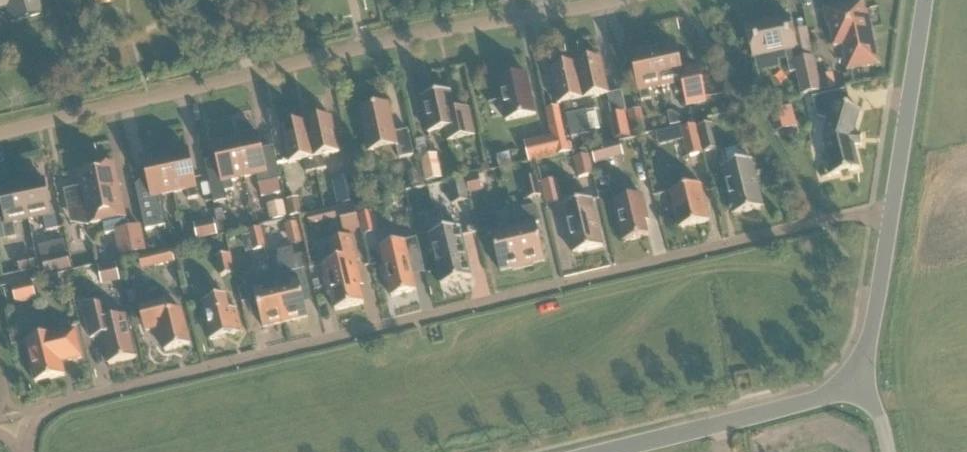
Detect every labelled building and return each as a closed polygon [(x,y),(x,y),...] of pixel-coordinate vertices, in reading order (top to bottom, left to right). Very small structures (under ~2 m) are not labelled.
[(7,9),(10,24),(40,16),(36,0),(0,0),(0,11),(7,9)] [(842,6),(824,9),(828,28),(830,27),(835,48),(845,45),(846,52),(843,53),(847,72),(879,66),(873,39),(873,38),(871,29),(872,29),(869,14),(866,14),(863,3),(851,6),(851,4),(842,6)] [(748,28),(754,59),(786,53),(791,74),(798,73),(803,96),(820,92),(813,59),(800,62),(791,19),(763,25),(761,23),(752,24),(750,27),(748,28)] [(705,100),(703,89),(698,68),(682,71),(676,44),(653,49),(662,88),(674,85),(676,95),(686,93),(688,104),(705,100)] [(662,88),(653,49),(631,54),(642,102),(652,100),(650,91),(662,88)] [(602,60),(576,65),(586,112),(596,110),(595,102),(592,103),(591,99),(608,95),(610,95),(602,60)] [(586,112),(576,65),(551,71),(559,106),(565,105),(571,139),(591,135),(591,132),(587,116),(586,112)] [(836,90),(833,75),(820,78),(823,93),(836,90)] [(498,82),(507,122),(536,116),(528,76),(498,82)] [(848,91),(813,99),(817,118),(829,121),(825,133),(823,141),(825,148),(832,177),(860,170),(854,146),(862,146),(862,136),(854,136),(861,112),(853,109),(848,91)] [(610,95),(608,95),(612,116),(626,113),(622,92),(610,95)] [(421,99),(429,134),(446,130),(449,142),(475,136),(469,110),(455,113),(451,93),(421,99)] [(389,106),(360,112),(367,147),(369,153),(397,147),(400,160),(415,157),(409,131),(395,134),(389,106)] [(560,110),(547,113),(553,136),(552,136),(557,156),(569,153),(560,110)] [(646,131),(642,110),(628,113),(632,134),(646,131)] [(785,111),(773,114),(778,133),(789,130),(785,111)] [(597,114),(587,116),(591,132),(600,130),(597,114)] [(626,114),(611,117),(615,141),(631,137),(626,114)] [(332,118),(307,124),(317,172),(327,169),(325,161),(322,161),(321,158),(340,154),(332,118)] [(289,164),(305,161),(307,160),(308,164),(305,165),(307,174),(317,172),(307,124),(281,130),(289,164)] [(703,155),(696,126),(681,130),(683,142),(687,159),(703,155)] [(711,126),(698,129),(704,154),(717,151),(711,126)] [(680,129),(674,130),(677,143),(683,142),(681,130),(680,129)] [(259,134),(236,139),(245,179),(257,176),(259,185),(282,180),(276,156),(264,158),(259,134)] [(529,162),(557,156),(552,136),(525,142),(529,162)] [(214,144),(219,168),(207,171),(210,184),(213,196),(215,204),(228,202),(226,193),(235,191),(233,181),(245,179),(236,139),(214,144)] [(621,143),(592,149),(596,164),(624,157),(621,143)] [(729,167),(722,169),(733,217),(764,209),(753,161),(749,162),(745,147),(726,151),(729,167)] [(188,150),(166,155),(174,194),(187,191),(189,201),(199,198),(188,150)] [(137,186),(136,186),(146,231),(166,227),(163,197),(174,194),(166,155),(144,159),(147,175),(150,187),(138,190),(137,186)] [(444,180),(438,155),(421,159),(426,183),(444,180)] [(589,156),(577,159),(582,178),(594,175),(589,156)] [(80,185),(64,188),(70,217),(86,214),(87,219),(92,217),(94,225),(105,223),(107,235),(115,234),(120,233),(125,255),(147,250),(142,227),(130,229),(129,230),(119,184),(114,185),(110,167),(77,174),(80,185)] [(420,185),(417,171),(409,173),(411,187),(420,185)] [(360,202),(354,177),(333,182),(338,207),(360,202)] [(479,178),(468,181),(470,193),(482,190),(479,178)] [(464,179),(449,183),(454,206),(470,203),(464,179)] [(564,179),(548,181),(551,204),(567,202),(564,179)] [(536,180),(524,183),(529,202),(541,199),(536,180)] [(45,181),(22,185),(29,221),(44,217),(47,233),(59,230),(56,214),(52,215),(45,181)] [(210,184),(202,186),(204,198),(213,196),(210,184)] [(22,185),(0,190),(0,193),(6,224),(3,225),(6,241),(17,239),(14,224),(29,221),(22,185)] [(670,193),(679,230),(710,223),(701,186),(670,193)] [(614,204),(624,243),(649,237),(645,222),(649,221),(643,197),(626,201),(623,189),(612,191),(615,204),(614,204)] [(563,207),(574,255),(603,248),(592,200),(563,207)] [(299,201),(289,203),(291,217),(301,215),(299,201)] [(272,205),(275,221),(288,218),(284,202),(272,205)] [(354,206),(308,217),(310,225),(341,218),(345,234),(360,230),(354,206)] [(514,230),(524,269),(534,267),(533,265),(546,262),(537,225),(540,224),(537,208),(523,211),(527,227),(514,230)] [(223,210),(216,212),(218,222),(222,221),(226,221),(223,210)] [(372,214),(359,217),(362,229),(375,225),(372,214)] [(524,269),(514,230),(501,233),(498,217),(485,221),(489,238),(492,237),(501,272),(513,269),(514,272),(524,269)] [(218,237),(215,220),(194,225),(197,241),(218,237)] [(298,223),(285,226),(286,233),(290,232),(294,246),(303,243),(298,223)] [(474,224),(467,226),(469,233),(476,232),(474,224)] [(252,243),(254,252),(266,249),(261,229),(249,232),(250,236),(252,243)] [(461,229),(430,236),(442,287),(473,279),(461,229)] [(250,236),(243,238),(245,245),(252,243),(250,236)] [(329,296),(332,295),(336,312),(365,305),(358,278),(361,277),(352,238),(329,243),(334,263),(322,266),(329,296)] [(406,243),(380,249),(384,264),(392,298),(418,292),(412,268),(424,265),(418,240),(406,243)] [(285,283),(277,285),(286,324),(308,318),(305,304),(302,290),(310,288),(302,256),(295,257),(293,249),(278,253),(285,283)] [(175,263),(172,250),(152,255),(155,268),(175,263)] [(231,255),(219,258),(217,258),(222,278),(236,274),(231,255)] [(35,257),(18,261),(20,271),(37,268),(35,257)] [(68,257),(48,262),(51,274),(71,269),(68,257)] [(116,264),(98,268),(101,282),(120,277),(116,264)] [(263,280),(245,285),(249,302),(257,300),(264,329),(286,324),(277,285),(265,288),(263,280)] [(13,287),(17,303),(36,298),(32,283),(13,287)] [(227,297),(202,303),(212,341),(243,334),(237,309),(230,311),(227,297)] [(146,332),(160,328),(166,352),(191,346),(182,311),(169,314),(166,302),(140,308),(146,332)] [(92,340),(103,337),(110,366),(137,359),(127,318),(114,321),(110,306),(85,312),(92,340)] [(26,342),(36,383),(65,376),(62,363),(82,359),(76,332),(56,337),(56,335),(26,342)]
